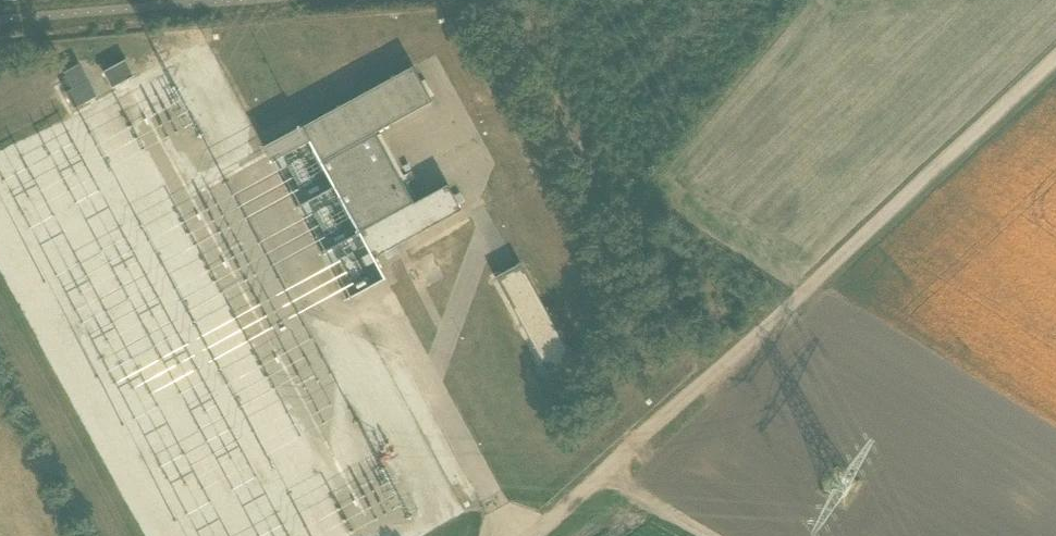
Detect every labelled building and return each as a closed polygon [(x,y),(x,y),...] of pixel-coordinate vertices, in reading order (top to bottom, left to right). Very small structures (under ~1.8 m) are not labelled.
[(113,88),(135,76),(126,59),(103,72),(113,88)] [(73,90),(89,81),(80,65),(64,74),(73,90)] [(310,142),(359,233),(373,259),(461,212),(448,186),(415,204),(414,203),(376,133),(433,103),(413,67),(264,147),(272,163),(310,142)] [(98,97),(89,81),(73,90),(66,93),(75,110),(98,97)] [(521,264),(496,278),(548,373),(573,358),(521,264)]
